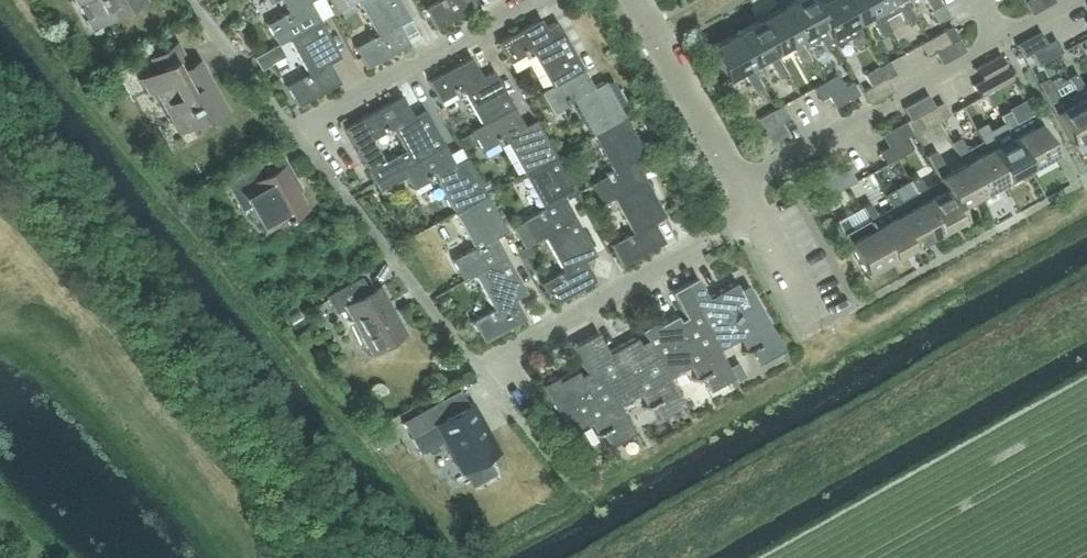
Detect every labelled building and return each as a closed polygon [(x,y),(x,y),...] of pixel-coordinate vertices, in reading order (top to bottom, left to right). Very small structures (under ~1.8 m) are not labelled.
[(90,27),(136,1),(136,0),(75,0),(90,27)] [(285,38),(318,20),(307,1),(309,0),(275,0),(276,3),(256,13),(261,24),(264,23),(276,44),(285,38)] [(329,14),(345,5),(345,6),(355,0),(356,0),(322,0),(329,14)] [(397,0),(356,0),(355,0),(375,35),(354,47),(365,67),(407,44),(396,25),(407,18),(397,0)] [(423,9),(434,29),(476,6),(473,0),(439,0),(423,9)] [(781,9),(798,39),(802,47),(817,38),(825,52),(834,47),(833,46),(812,6),(808,0),(796,0),(781,9)] [(812,6),(833,46),(848,37),(855,50),(865,45),(852,24),(839,0),(823,0),(812,6)] [(889,32),(882,19),(871,0),(839,0),(852,24),(867,15),(879,37),(889,32)] [(882,19),(897,11),(904,23),(913,18),(903,0),(871,0),(882,19)] [(928,10),(937,4),(935,0),(922,0),(928,10)] [(1052,0),(1027,0),(1022,2),(1029,14),(1053,1),(1052,0)] [(937,4),(928,10),(935,22),(944,17),(937,4)] [(781,9),(757,22),(774,53),(789,44),(801,66),(810,61),(798,39),(781,9)] [(507,63),(529,51),(548,85),(580,67),(561,33),(554,22),(544,28),(539,19),(496,42),(507,63)] [(338,57),(318,20),(285,38),(305,74),(283,85),(295,106),(338,82),(327,62),(338,57)] [(757,22),(733,35),(750,66),(764,58),(776,79),(786,74),(774,53),(757,22)] [(933,52),(949,43),(956,39),(952,31),(950,27),(918,45),(924,57),(933,52)] [(1015,45),(1021,57),(1029,53),(1045,44),(1038,32),(1015,45)] [(762,88),(750,66),(733,35),(708,49),(725,80),(740,72),(752,93),(762,88)] [(963,51),(956,39),(949,43),(933,52),(940,64),(963,51)] [(1052,40),(1045,44),(1029,53),(1036,64),(1059,51),(1052,40)] [(199,119),(201,123),(226,109),(198,58),(188,63),(176,41),(146,57),(153,68),(136,77),(145,94),(152,90),(175,132),(199,119)] [(262,51),(252,56),(259,68),(269,63),(262,51)] [(972,68),(978,80),(979,80),(995,72),(1004,68),(997,55),(972,68)] [(459,89),(479,123),(511,105),(492,71),(481,77),(469,57),(427,80),(438,100),(459,89)] [(863,76),(870,87),(885,78),(893,74),(887,63),(863,76)] [(592,88),(580,67),(548,85),(538,91),(549,111),(571,99),(591,134),(624,118),(604,81),(592,88)] [(1010,79),(1004,68),(995,72),(979,80),(978,80),(970,84),(977,97),(1010,79)] [(1071,91),(1086,120),(1086,82),(1082,85),(1075,72),(1064,78),(1071,91)] [(819,101),(827,96),(843,87),(836,76),(812,89),(819,101)] [(869,104),(892,91),(885,78),(870,87),(862,92),(869,104)] [(531,80),(518,88),(523,98),(537,91),(531,80)] [(851,83),(843,87),(827,96),(834,108),(857,95),(851,83)] [(1086,135),(1086,120),(1071,91),(1057,98),(1050,86),(1041,91),(1070,145),(1086,135)] [(907,120),(915,116),(931,106),(925,94),(900,108),(907,120)] [(441,144),(422,109),(411,115),(400,95),(342,127),(372,182),(441,144)] [(931,106),(915,116),(922,127),(947,113),(939,101),(931,106)] [(480,149),(501,138),(519,170),(552,153),(534,120),(522,126),(511,105),(479,123),(468,129),(480,149)] [(764,131),(780,123),(788,118),(781,106),(757,119),(764,131)] [(1006,110),(997,116),(1009,137),(1026,169),(1052,155),(1029,114),(1013,123),(1006,110)] [(645,154),(624,118),(591,134),(611,170),(589,182),(600,202),(610,197),(642,179),(632,161),(645,154)] [(878,134),(885,147),(886,148),(901,139),(910,134),(903,121),(878,134)] [(780,123),(764,131),(756,136),(763,148),(786,135),(780,123)] [(1002,182),(1026,169),(1009,137),(994,145),(982,124),(973,129),(979,141),(984,151),(1002,182)] [(468,133),(456,139),(461,148),(473,142),(468,133)] [(180,136),(173,140),(177,147),(184,143),(180,136)] [(958,137),(948,142),(960,164),(978,196),(1002,182),(984,151),(979,141),(965,149),(958,137)] [(901,139),(886,148),(885,147),(877,151),(884,164),(908,151),(901,139)] [(432,175),(448,204),(481,188),(465,158),(453,164),(441,144),(372,182),(373,182),(377,191),(405,176),(411,187),(432,175)] [(934,151),(924,156),(937,180),(938,179),(955,208),(978,196),(960,164),(946,172),(934,151)] [(519,220),(509,226),(521,246),(531,241),(541,235),(573,217),(563,199),(574,193),(552,153),(519,170),(540,209),(519,220)] [(808,173),(815,185),(822,181),(837,172),(831,161),(808,173)] [(256,164),(223,182),(235,204),(238,211),(246,207),(260,232),(305,207),(289,179),(293,177),(285,163),(263,176),(256,164)] [(837,172),(822,181),(815,185),(821,197),(853,180),(846,168),(837,172)] [(938,179),(937,180),(923,187),(916,175),(907,180),(913,192),(936,233),(962,219),(955,208),(938,179)] [(486,179),(479,183),(483,190),(490,185),(486,179)] [(652,223),(664,216),(642,179),(610,197),(631,233),(609,246),(620,266),(663,242),(652,223)] [(448,204),(464,233),(471,246),(450,258),(461,279),(471,273),(504,255),(494,237),(505,231),(481,188),(448,204)] [(882,193),(889,206),(911,246),(936,233),(913,192),(899,200),(892,188),(882,193)] [(886,260),(911,246),(889,206),(875,214),(868,201),(857,207),(864,220),(886,260)] [(863,273),(886,260),(864,220),(850,228),(843,215),(834,220),(863,273)] [(583,261),(594,254),(573,217),(541,235),(562,272),(540,284),(551,304),(594,280),(583,261)] [(528,245),(517,251),(521,258),(532,252),(528,245)] [(525,293),(504,255),(471,273),(492,310),(470,322),(482,342),(525,319),(513,299),(525,293)] [(357,276),(347,282),(324,294),(333,311),(343,306),(368,350),(402,332),(376,286),(366,291),(357,276)] [(736,333),(747,353),(751,350),(759,364),(782,351),(748,288),(740,293),(734,282),(706,297),(697,280),(683,288),(718,350),(732,343),(729,337),(736,333)] [(639,329),(648,345),(668,378),(682,370),(679,365),(687,360),(698,380),(702,377),(709,391),(733,378),(718,350),(683,288),(671,294),(687,323),(681,326),(674,314),(656,324),(654,320),(639,329)] [(295,310),(284,316),(292,329),(303,322),(295,310)] [(683,405),(668,378),(648,345),(640,349),(634,337),(607,352),(597,334),(584,341),(618,405),(631,397),(628,392),(636,388),(647,408),(652,405),(659,418),(683,405)] [(634,433),(618,405),(584,341),(571,348),(587,377),(581,380),(575,368),(556,378),(555,375),(539,383),(567,433),(582,425),(579,419),(586,415),(597,435),(602,432),(610,446),(634,433)] [(738,361),(728,367),(736,381),(746,375),(738,361)] [(438,400),(401,421),(411,437),(419,452),(442,440),(459,471),(460,470),(484,457),(492,452),(477,424),(481,422),(470,402),(462,387),(438,400)] [(484,457),(460,470),(467,483),(492,470),(484,457)]
